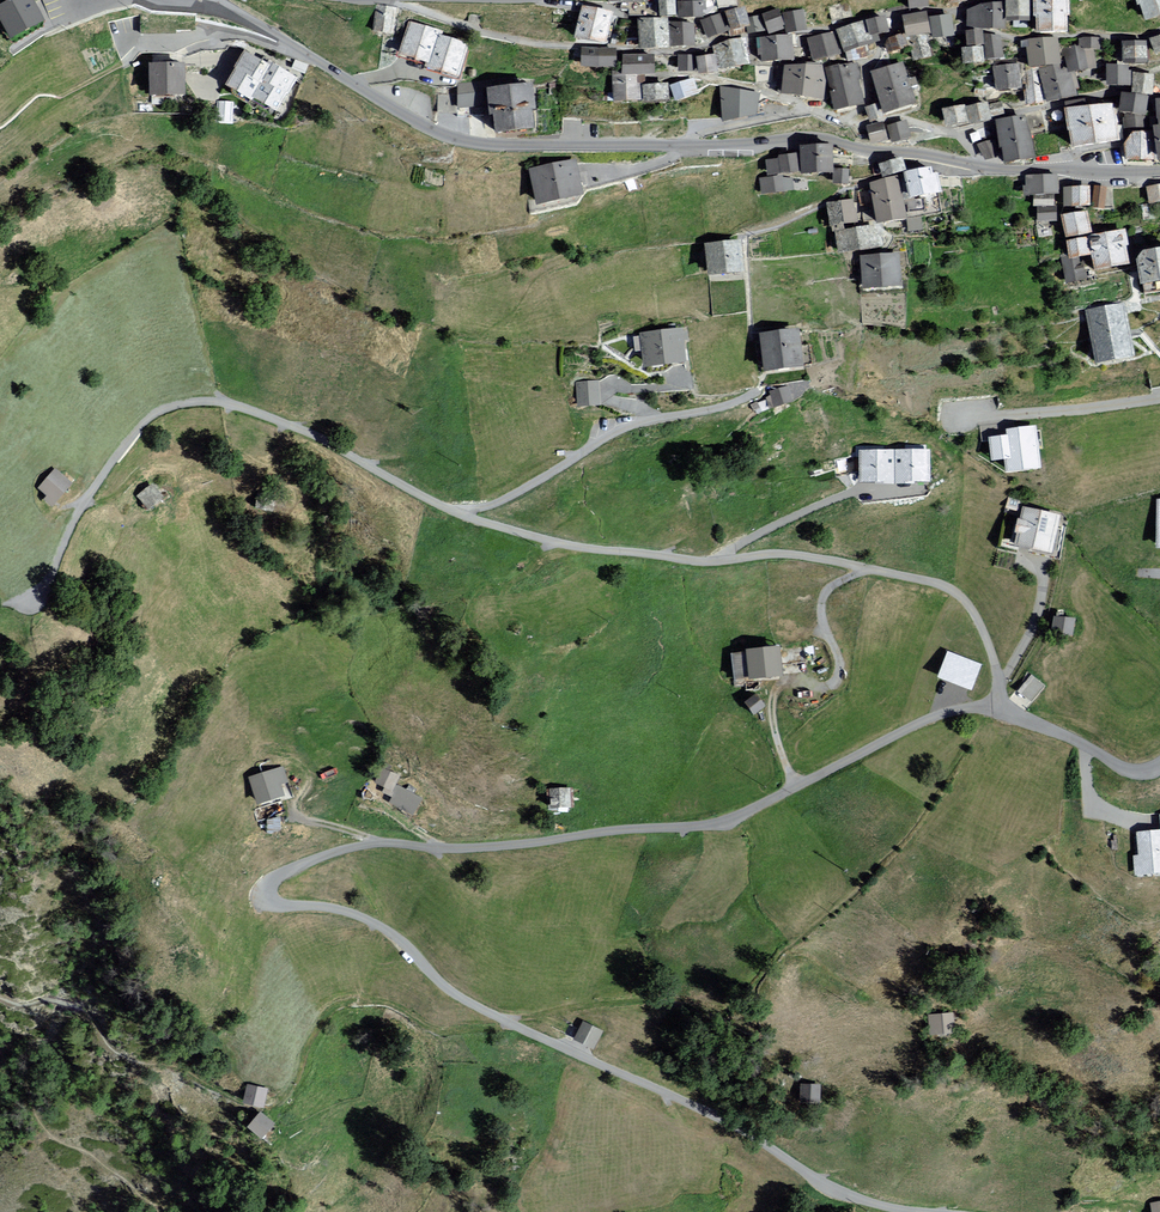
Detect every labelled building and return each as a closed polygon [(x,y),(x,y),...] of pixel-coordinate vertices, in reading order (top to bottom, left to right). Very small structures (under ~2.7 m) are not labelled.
[(12,45),(43,26),(33,0),(16,0),(0,9),(0,29),(12,45)] [(659,16),(676,15),(675,0),(659,0),(659,16)] [(909,10),(928,8),(927,0),(908,0),(909,10)] [(1144,28),(1159,23),(1159,0),(1135,0),(1144,28)] [(702,2),(678,3),(679,20),(702,19),(702,2)] [(1029,4),(1006,4),(1006,27),(1029,27),(1029,4)] [(741,5),(725,9),(731,30),(747,25),(741,5)] [(395,10),(375,7),(371,34),(391,37),(395,10)] [(807,28),(803,7),(783,11),(787,32),(807,28)] [(584,8),(578,39),(604,44),(610,13),(584,8)] [(778,9),(763,14),(770,33),(785,28),(778,9)] [(925,14),(902,18),(906,40),(929,36),(925,14)] [(952,14),(931,16),(933,40),(955,38),(952,14)] [(667,16),(637,18),(639,48),(668,48),(667,16)] [(723,16),(700,23),(706,42),(729,35),(723,16)] [(749,33),(764,30),(761,16),(746,19),(749,33)] [(885,19),(866,23),(869,40),(888,36),(885,19)] [(693,21),(672,21),(672,47),(693,47),(693,21)] [(864,21),(835,32),(842,53),(870,45),(864,21)] [(443,34),(407,23),(396,59),(425,68),(423,72),(456,82),(467,48),(442,40),(443,34)] [(834,31),(808,37),(813,60),(839,54),(834,31)] [(965,32),(966,46),(982,45),(982,31),(965,32)] [(792,34),(759,37),(761,63),(795,61),(792,34)] [(1003,59),(1001,34),(984,35),(985,60),(1003,59)] [(904,35),(886,40),(890,55),(908,50),(904,35)] [(1055,36),(1025,41),(1029,67),(1059,63),(1055,36)] [(927,39),(910,43),(914,59),(931,56),(927,39)] [(1146,39),(1123,39),(1123,62),(1106,62),(1106,82),(1129,82),(1129,64),(1146,64),(1146,39)] [(743,40),(715,46),(721,72),(749,67),(743,40)] [(1099,41),(1076,41),(1076,55),(1100,55),(1099,41)] [(1150,44),(1155,60),(1159,58),(1159,41),(1150,44)] [(983,46),(962,48),(964,63),(984,61),(983,46)] [(616,48),(582,49),(582,68),(616,68),(616,48)] [(267,67),(243,54),(223,91),(247,103),(267,67)] [(654,54),(623,55),(623,75),(654,75),(654,54)] [(695,54),(679,54),(679,70),(695,70),(695,54)] [(714,54),(696,55),(698,75),(716,73),(714,54)] [(904,61),(872,70),(884,113),(916,105),(904,61)] [(1019,63),(994,66),(996,92),(1022,90),(1019,63)] [(823,65),(785,66),(783,93),(820,99),(823,65)] [(863,104),(854,66),(826,73),(835,111),(863,104)] [(182,67),(147,68),(148,102),(183,101),(182,67)] [(276,117),(294,81),(268,67),(250,103),(276,117)] [(1154,72),(1134,70),(1133,91),(1153,92),(1154,72)] [(613,76),(614,101),(641,100),(640,75),(613,76)] [(459,106),(486,105),(485,77),(458,78),(459,106)] [(699,95),(693,78),(671,85),(677,103),(699,95)] [(668,83),(643,83),(643,101),(668,101),(668,83)] [(758,94),(723,88),(725,118),(756,112),(758,94)] [(528,89),(488,94),(494,139),(534,134),(528,89)] [(220,97),(219,124),(234,125),(235,98),(220,97)] [(988,104),(987,101),(966,106),(969,122),(991,117),(990,116),(988,104)] [(1001,101),(988,104),(990,116),(1004,113),(1001,101)] [(1066,107),(1071,148),(1117,142),(1112,102),(1066,107)] [(964,105),(942,109),(945,126),(967,122),(964,105)] [(1025,116),(996,122),(1004,163),(1033,157),(1025,116)] [(907,120),(889,125),(893,143),(912,138),(907,120)] [(884,121),(866,126),(870,144),(889,139),(884,121)] [(1159,168),(1159,125),(1152,126),(1159,168)] [(1127,135),(1126,164),(1152,165),(1152,136),(1127,135)] [(997,138),(982,139),(984,159),(999,158),(997,138)] [(831,150),(800,150),(800,179),(832,179),(831,150)] [(795,160),(767,163),(768,180),(796,178),(795,160)] [(900,161),(879,167),(883,182),(904,176),(900,161)] [(574,164),(528,173),(535,210),(581,201),(574,164)] [(847,189),(848,172),(833,171),(832,188),(847,189)] [(930,173),(901,178),(905,203),(935,198),(930,173)] [(1043,178),(1023,179),(1023,196),(1044,195),(1043,178)] [(781,180),(758,183),(761,198),(784,195),(781,180)] [(898,182),(869,186),(876,230),(905,226),(898,182)] [(1146,187),(1148,204),(1159,202),(1159,185),(1146,187)] [(1105,208),(1108,188),(1093,186),(1090,206),(1105,208)] [(1088,187),(1072,187),(1072,205),(1088,205),(1088,187)] [(1033,196),(1033,207),(1053,207),(1053,196),(1033,196)] [(852,203),(826,207),(829,231),(856,228),(852,203)] [(1036,209),(1037,220),(1056,220),(1056,208),(1036,209)] [(1085,211),(1060,216),(1065,238),(1089,233),(1085,211)] [(875,228),(835,235),(838,254),(878,246),(875,228)] [(1123,230),(1089,235),(1094,269),(1128,264),(1123,230)] [(1085,237),(1065,240),(1068,257),(1088,255),(1085,237)] [(738,240),(703,244),(707,276),(741,272),(738,240)] [(1140,283),(1159,280),(1159,247),(1135,251),(1140,283)] [(899,255),(861,257),(862,289),(900,287),(899,255)] [(1060,260),(1065,282),(1086,278),(1081,256),(1060,260)] [(1116,304),(1080,315),(1096,371),(1132,361),(1116,304)] [(680,328),(639,333),(643,367),(684,362),(680,328)] [(799,330),(760,334),(764,371),(803,367),(799,330)] [(599,382),(575,383),(576,407),(600,405),(599,382)] [(787,387),(765,394),(769,409),(792,403),(787,387)] [(1036,425),(990,432),(998,479),(1044,471),(1036,425)] [(894,450),(858,451),(858,483),(894,483),(894,450)] [(929,482),(929,450),(894,450),(895,483),(929,482)] [(53,469),(37,488),(54,503),(70,484),(53,469)] [(150,485),(136,496),(147,511),(162,500),(150,485)] [(1144,501),(1147,556),(1159,555),(1159,500),(1144,501)] [(1057,515),(1021,508),(1014,545),(1051,552),(1057,515)] [(1074,620),(1054,617),(1052,633),(1072,636),(1074,620)] [(743,651),(743,654),(730,655),(732,680),(746,679),(781,676),(778,648),(743,651)] [(1033,671),(1019,689),(1033,700),(1047,682),(1033,671)] [(754,715),(766,707),(757,693),(745,702),(754,715)] [(286,784),(280,767),(274,769),(274,768),(246,777),(255,805),(283,796),(280,786),(286,784)] [(381,770),(374,784),(391,792),(398,777),(381,770)] [(398,787),(389,803),(411,816),(421,800),(398,787)] [(571,789),(547,790),(548,809),(571,808),(571,789)] [(1134,833),(1137,876),(1159,874),(1159,838),(1159,831),(1134,833)] [(954,1014),(928,1016),(929,1036),(955,1034),(954,1014)] [(583,1022),(572,1042),(591,1052),(602,1032),(583,1022)] [(821,1106),(822,1082),(801,1081),(801,1105),(821,1106)] [(268,1089),(249,1085),(244,1102),(264,1107),(268,1089)] [(274,1124),(260,1113),(249,1126),(262,1137),(274,1124)] [(1150,1205),(1151,1211),(1159,1211),(1159,1203),(1150,1205)]
